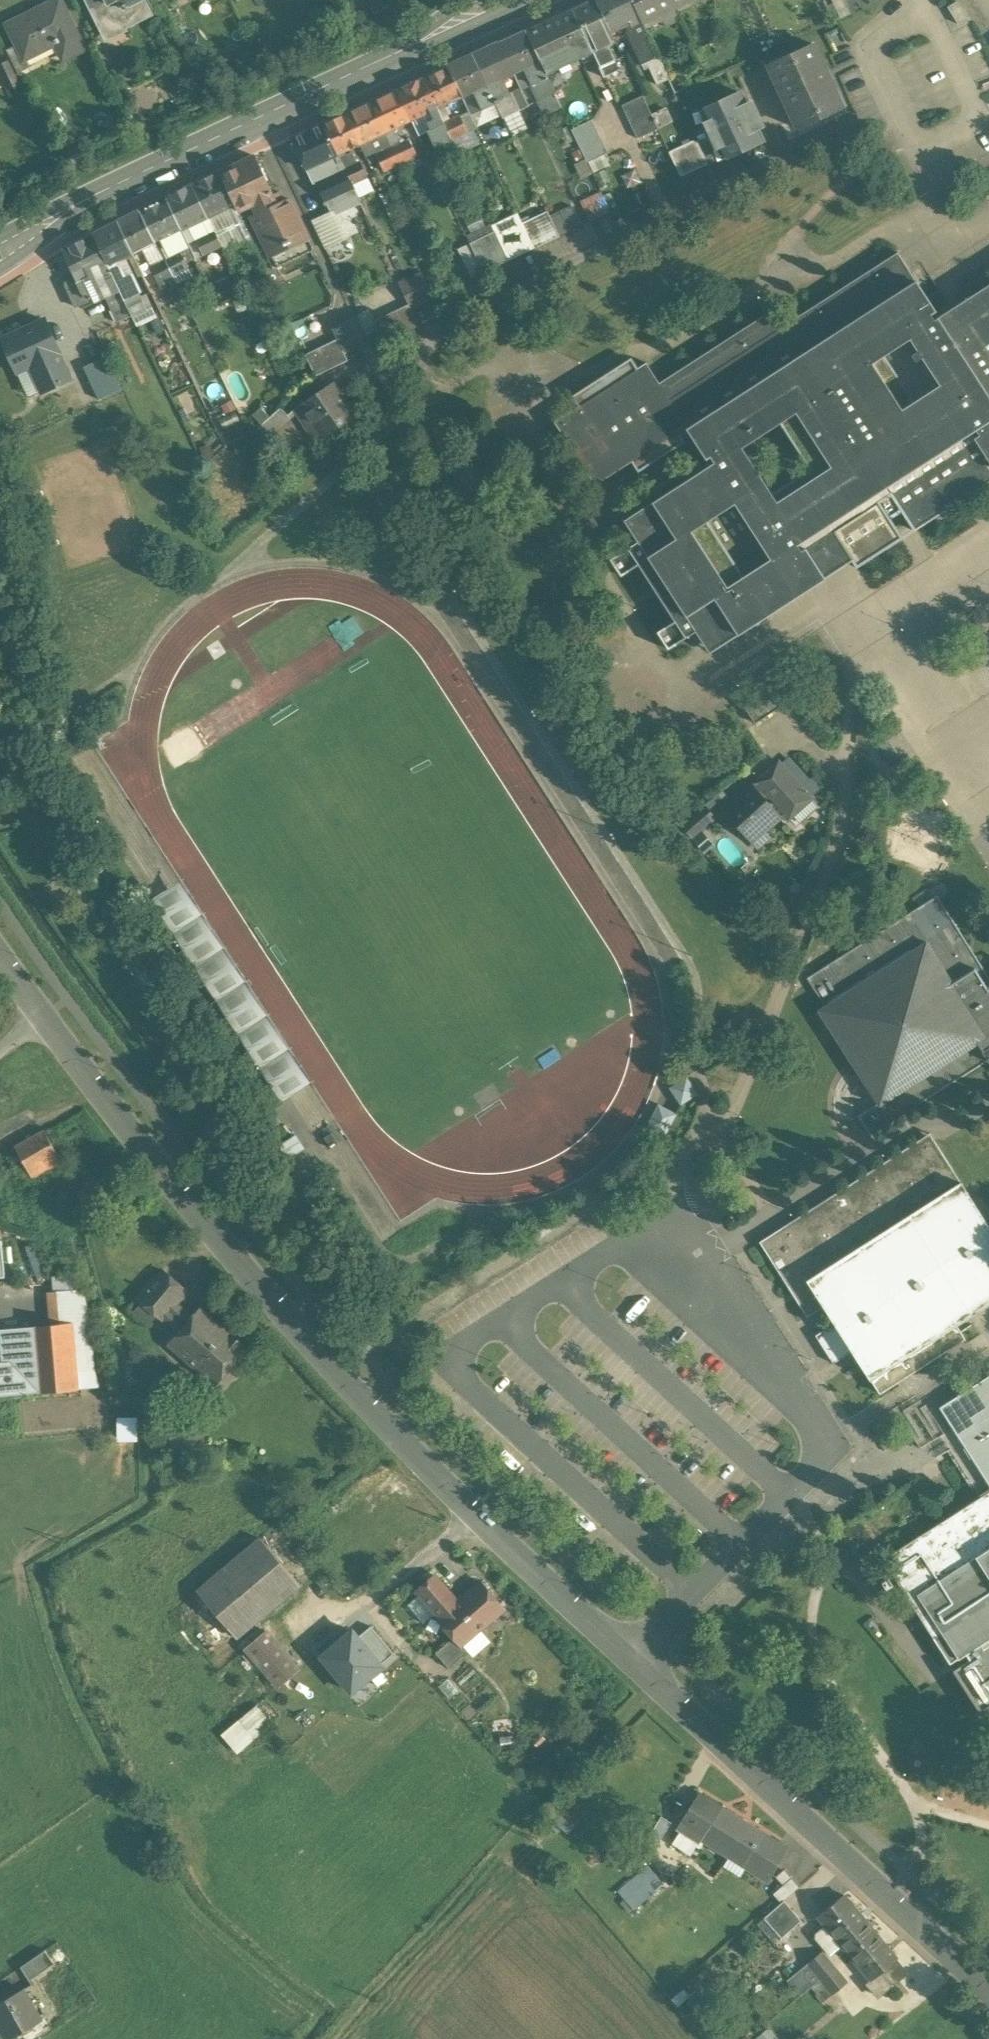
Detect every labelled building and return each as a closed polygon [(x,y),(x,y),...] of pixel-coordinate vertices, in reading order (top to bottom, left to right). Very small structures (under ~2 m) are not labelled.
[(60,0),(9,26),(19,45),(26,60),(27,59),(58,44),(65,60),(85,50),(60,0)] [(105,35),(126,25),(127,28),(153,15),(146,0),(88,0),(105,35)] [(573,8),(587,37),(588,39),(609,29),(596,0),(591,0),(573,8)] [(609,29),(625,22),(639,15),(632,0),(596,0),(609,29)] [(639,15),(642,20),(687,0),(632,0),(639,15)] [(851,12),(877,0),(845,0),(851,12)] [(573,8),(547,20),(561,50),(587,37),(573,8)] [(639,15),(625,22),(630,31),(627,32),(642,64),(648,62),(659,56),(642,20),(639,15)] [(561,50),(547,20),(525,31),(539,60),(561,50)] [(609,29),(588,39),(594,52),(593,53),(604,78),(621,70),(610,47),(616,44),(609,29)] [(525,30),(499,42),(514,73),(521,88),(521,89),(531,85),(546,114),(561,106),(546,74),(539,60),(525,31),(525,30)] [(561,50),(539,60),(546,74),(593,53),(594,52),(588,39),(587,37),(561,50)] [(499,42),(474,54),(488,86),(499,80),(514,73),(499,42)] [(814,44),(769,64),(798,129),(843,108),(814,44)] [(19,45),(7,51),(19,74),(32,68),(27,59),(26,60),(19,45)] [(488,86),(474,54),(448,66),(462,96),(476,127),(502,115),(497,105),(488,86)] [(669,78),(659,56),(648,62),(658,84),(669,78)] [(0,64),(0,72),(8,89),(21,83),(9,59),(0,64)] [(448,66),(423,78),(437,108),(443,105),(462,96),(448,66)] [(423,78),(397,90),(412,120),(430,111),(437,108),(423,78)] [(499,80),(488,86),(495,100),(503,117),(519,110),(520,109),(512,92),(506,94),(499,80)] [(521,89),(521,88),(512,92),(520,109),(529,105),(521,89)] [(397,90),(372,102),(386,132),(401,125),(412,120),(397,90)] [(739,92),(706,107),(710,118),(703,122),(710,136),(710,137),(729,128),(741,152),(762,142),(756,128),(753,130),(750,123),(744,111),(742,107),(746,105),(739,92)] [(643,96),(623,105),(638,138),(659,129),(643,96)] [(372,102),(347,113),(361,143),(386,132),(372,102)] [(753,130),(756,128),(762,125),(752,102),(746,105),(742,107),(744,111),(750,109),(755,120),(750,123),(753,130)] [(443,105),(437,108),(444,123),(450,120),(443,105)] [(437,108),(430,111),(438,126),(444,123),(437,108)] [(750,109),(744,111),(750,123),(755,120),(750,109)] [(519,110),(503,117),(512,135),(527,128),(519,110)] [(346,113),(324,124),(338,154),(361,143),(347,113),(346,113)] [(450,120),(444,123),(452,139),(468,131),(461,115),(450,120)] [(592,120),(572,129),(587,162),(608,153),(592,120)] [(438,126),(428,130),(435,147),(452,139),(444,123),(438,126)] [(324,124),(292,138),(294,142),(292,145),(296,153),(299,153),(307,168),(338,154),(324,124)] [(393,147),(399,144),(396,138),(405,134),(401,125),(386,132),(393,147)] [(728,157),(741,152),(729,128),(710,137),(716,149),(723,146),(728,157)] [(386,132),(361,143),(370,163),(380,159),(377,154),(393,147),(386,132)] [(396,138),(399,144),(410,138),(407,132),(405,134),(396,138)] [(710,136),(698,142),(708,164),(718,159),(719,161),(728,157),(723,146),(716,149),(710,137),(710,136)] [(399,144),(393,147),(401,162),(418,154),(410,138),(399,144)] [(696,139),(669,152),(681,177),(708,164),(698,142),(696,139)] [(377,154),(380,159),(385,170),(401,162),(393,147),(377,154)] [(338,154),(307,168),(314,184),(317,182),(345,169),(338,154)] [(256,156),(220,172),(235,203),(234,204),(238,210),(253,203),(257,213),(252,215),(269,251),(285,244),(285,245),(291,242),(291,241),(306,234),(289,198),(277,204),(272,194),(274,194),(256,156)] [(359,162),(345,169),(352,184),(352,183),(366,177),(359,162)] [(345,169),(317,182),(326,201),(326,202),(355,188),(352,183),(352,184),(345,169)] [(220,172),(193,185),(208,216),(234,204),(235,203),(220,172)] [(355,188),(359,197),(374,189),(368,176),(366,177),(352,183),(355,188)] [(193,185),(167,198),(182,229),(182,228),(190,224),(208,216),(193,185)] [(355,188),(326,202),(326,201),(324,202),(325,204),(327,203),(332,214),(360,200),(359,197),(355,188)] [(602,193),(581,202),(590,222),(611,212),(602,193)] [(167,198),(140,211),(155,241),(175,232),(182,229),(167,198)] [(208,216),(215,231),(234,222),(241,218),(238,210),(234,204),(208,216)] [(572,205),(561,210),(571,231),(581,226),(572,205)] [(571,231),(561,210),(550,215),(560,236),(571,231)] [(140,211),(118,222),(133,253),(143,248),(155,242),(155,241),(140,211)] [(547,211),(522,223),(534,248),(560,236),(547,211)] [(208,216),(190,224),(204,253),(221,245),(215,231),(208,216)] [(234,222),(240,236),(248,232),(241,218),(234,222)] [(133,253),(118,222),(94,234),(110,265),(116,262),(133,253)] [(215,231),(221,245),(240,236),(234,222),(215,231)] [(192,248),(182,228),(182,229),(175,232),(177,237),(176,237),(181,246),(186,250),(191,248),(192,248)] [(495,231),(470,243),(484,272),(509,260),(495,231)] [(175,232),(155,241),(155,242),(161,248),(167,259),(181,252),(186,262),(195,257),(191,248),(186,250),(181,246),(176,237),(177,237),(175,232)] [(94,234),(64,249),(78,278),(79,281),(90,275),(110,265),(94,234)] [(155,242),(143,248),(152,266),(167,259),(161,248),(155,242)] [(145,252),(134,257),(142,274),(153,268),(145,252)] [(167,259),(174,275),(188,267),(186,262),(181,252),(167,259)] [(897,253),(783,326),(772,310),(660,383),(646,362),(555,422),(595,484),(676,432),(679,436),(689,430),(711,464),(683,483),(677,474),(620,512),(638,540),(610,559),(621,576),(639,564),(675,620),(657,632),(668,649),(696,630),(710,651),(853,558),(835,530),(891,494),(914,529),(988,482),(988,285),(968,298),(934,320),(930,313),(934,311),(897,253)] [(167,259),(152,266),(159,282),(174,275),(167,259)] [(132,273),(128,275),(123,267),(116,262),(110,265),(126,299),(140,292),(141,292),(132,273)] [(110,265),(90,275),(93,281),(98,278),(112,309),(110,310),(116,321),(118,320),(118,321),(132,314),(126,299),(110,265)] [(433,296),(422,273),(411,278),(422,302),(433,296)] [(90,275),(79,281),(78,278),(66,284),(77,305),(100,295),(93,281),(90,275)] [(174,275),(159,282),(167,298),(181,291),(174,275)] [(422,302),(411,278),(399,283),(409,304),(410,307),(422,302)] [(140,292),(126,299),(132,314),(133,316),(148,308),(148,307),(142,295),(140,292)] [(146,293),(142,295),(148,307),(152,305),(146,293)] [(409,304),(375,320),(385,342),(419,325),(410,307),(409,304)] [(46,320),(4,338),(18,371),(42,361),(53,386),(71,378),(59,352),(60,352),(46,320)] [(338,338),(306,354),(316,375),(348,360),(338,338)] [(107,358),(95,363),(108,392),(120,386),(107,358)] [(334,386),(323,394),(320,391),(301,403),(324,438),(357,416),(346,399),(344,401),(334,386)] [(282,406),(263,424),(272,434),(291,417),(282,406)] [(773,686),(744,705),(755,722),(784,703),(773,686)] [(819,807),(779,763),(736,802),(734,799),(722,810),(723,810),(749,840),(762,829),(764,831),(780,816),(785,821),(810,798),(819,807)] [(705,805),(681,825),(692,838),(723,810),(722,810),(714,816),(705,805)] [(310,1085),(194,875),(162,893),(278,1103),(310,1085)] [(806,977),(825,1006),(818,1010),(878,1102),(857,1115),(870,1135),(988,1060),(988,1062),(988,1061),(988,977),(937,894),(806,977)] [(686,1077),(671,1087),(671,1086),(669,1087),(670,1089),(671,1089),(680,1103),(681,1105),(682,1104),(682,1103),(696,1094),(697,1095),(698,1094),(697,1092),(688,1078),(687,1076),(685,1077),(686,1077)] [(675,1113),(660,1105),(660,1104),(658,1103),(658,1105),(648,1125),(647,1125),(646,1126),(648,1127),(663,1135),(665,1136),(666,1134),(665,1134),(676,1115),(677,1113),(675,1112),(675,1113)] [(45,1130),(15,1146),(35,1182),(65,1165),(45,1130)] [(931,1132),(760,1241),(808,1316),(824,1305),(807,1279),(962,1181),(931,1132)] [(807,1279),(824,1305),(835,1322),(853,1350),(870,1378),(871,1378),(881,1392),(966,1337),(957,1323),(988,1302),(988,1224),(962,1181),(807,1279)] [(186,1289),(163,1270),(138,1299),(161,1319),(186,1289)] [(76,1286),(74,1272),(53,1275),(55,1289),(76,1286)] [(83,1290),(56,1293),(59,1323),(73,1322),(78,1373),(95,1371),(91,1321),(83,1290)] [(47,1292),(50,1324),(59,1323),(56,1293),(56,1291),(47,1292)] [(201,1307),(168,1344),(215,1385),(248,1347),(201,1307)] [(50,1324),(11,1327),(14,1360),(17,1394),(79,1388),(78,1373),(73,1322),(59,1323),(50,1324)] [(835,1322),(816,1334),(834,1362),(853,1350),(835,1322)] [(14,1360),(11,1327),(0,1329),(0,1340),(2,1361),(14,1360)] [(0,1362),(0,1395),(17,1394),(14,1360),(2,1361),(0,1362)] [(940,1405),(988,1482),(988,1375),(940,1405)] [(883,1557),(892,1571),(881,1578),(886,1586),(897,1579),(950,1663),(966,1653),(969,1659),(953,1669),(982,1714),(988,1709),(988,1490),(987,1492),(883,1557)] [(261,1538),(198,1592),(236,1637),(299,1583),(261,1538)] [(480,1581),(457,1600),(435,1575),(417,1591),(419,1593),(407,1604),(423,1623),(435,1612),(439,1616),(437,1617),(454,1637),(462,1646),(463,1645),(468,1651),(472,1655),(475,1655),(490,1643),(490,1640),(481,1629),(482,1628),(481,1626),(502,1608),(503,1610),(504,1609),(480,1581)] [(401,1648),(371,1614),(345,1636),(375,1671),(401,1648)] [(299,1667),(268,1631),(246,1649),(277,1685),(299,1667)] [(375,1671),(345,1636),(322,1656),(352,1692),(375,1671)] [(454,1637),(436,1652),(449,1667),(468,1651),(463,1645),(462,1646),(454,1637)] [(273,1725),(257,1706),(220,1736),(236,1755),(273,1725)] [(787,1848),(699,1792),(677,1827),(681,1829),(673,1842),(689,1853),(692,1852),(699,1841),(700,1841),(702,1838),(768,1879),(787,1848)] [(661,1816),(649,1836),(659,1842),(671,1822),(661,1816)] [(648,1865),(618,1891),(634,1909),(664,1884),(648,1865)] [(784,1869),(776,1876),(783,1884),(791,1878),(784,1869)] [(783,1884),(773,1893),(781,1902),(784,1900),(799,1887),(791,1878),(783,1884)] [(875,1932),(843,1894),(818,1915),(826,1925),(816,1933),(815,1937),(829,1954),(842,1944),(850,1953),(875,1932)] [(781,1902),(764,1917),(782,1937),(801,1920),(784,1900),(781,1902)] [(897,1958),(875,1932),(850,1953),(871,1979),(871,1980),(897,1958)] [(45,1950),(21,1966),(29,1980),(54,1963),(45,1950)] [(822,1951),(808,1962),(808,1963),(821,1978),(834,1966),(822,1951)] [(897,1958),(871,1980),(871,1979),(867,1982),(878,1996),(907,1971),(897,1958)] [(821,1978),(808,1963),(799,1971),(811,1985),(821,1978)] [(834,1966),(821,1978),(827,1985),(833,1993),(847,1982),(834,1966)] [(703,1971),(688,1984),(698,1995),(713,1982),(703,1971)] [(821,1978),(811,1985),(818,1993),(827,1985),(821,1978)] [(0,2001),(0,2028),(6,2038),(7,2038),(41,2020),(23,1988),(0,2001)] [(757,2037),(759,2038),(779,2038),(769,2027),(757,2037)]
